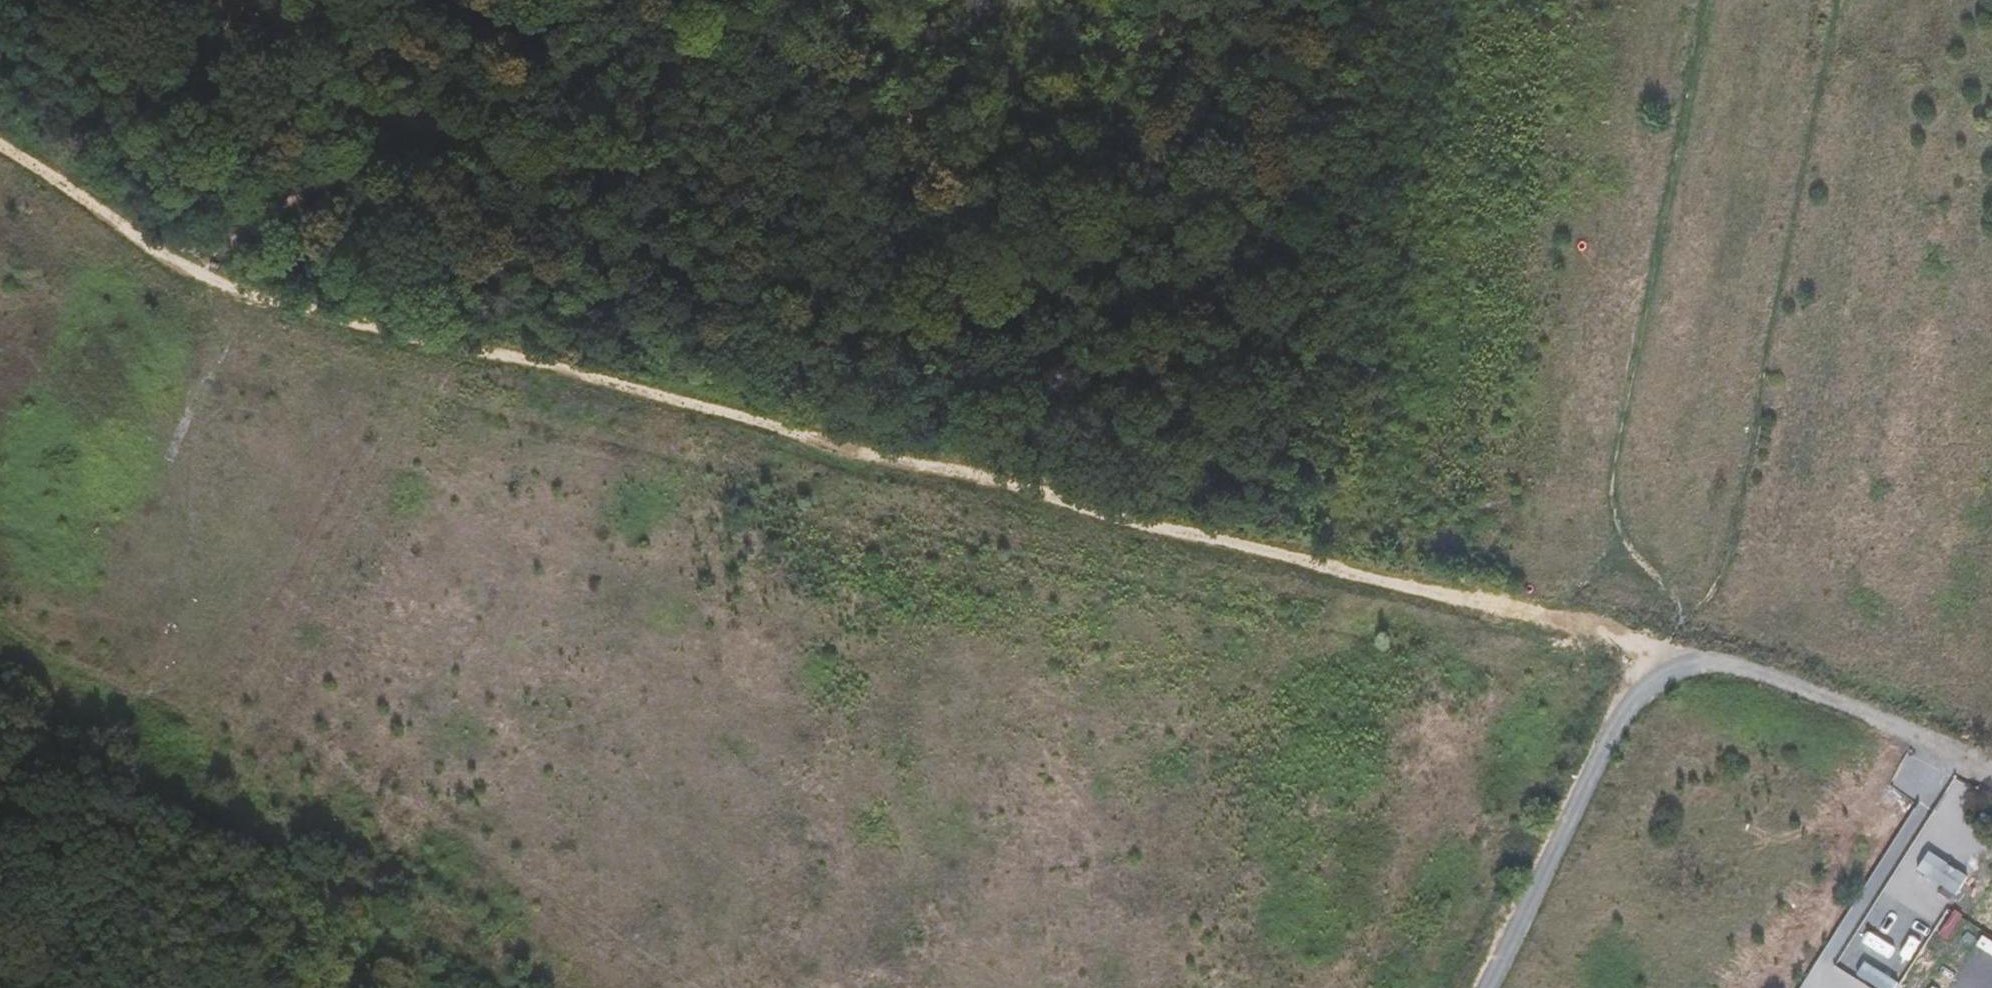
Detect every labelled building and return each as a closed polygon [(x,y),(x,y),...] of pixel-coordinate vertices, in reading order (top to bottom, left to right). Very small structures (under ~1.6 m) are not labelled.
[(1931,808),(1952,776),(1911,750),(1891,782),(1931,808)] [(1962,874),(1923,848),(1912,865),(1951,890),(1962,874)] [(1946,897),(1930,886),(1919,902),(1936,913),(1946,897)] [(1871,974),(1863,986),(1866,987),(1882,987),(1885,984),(1871,974)]
